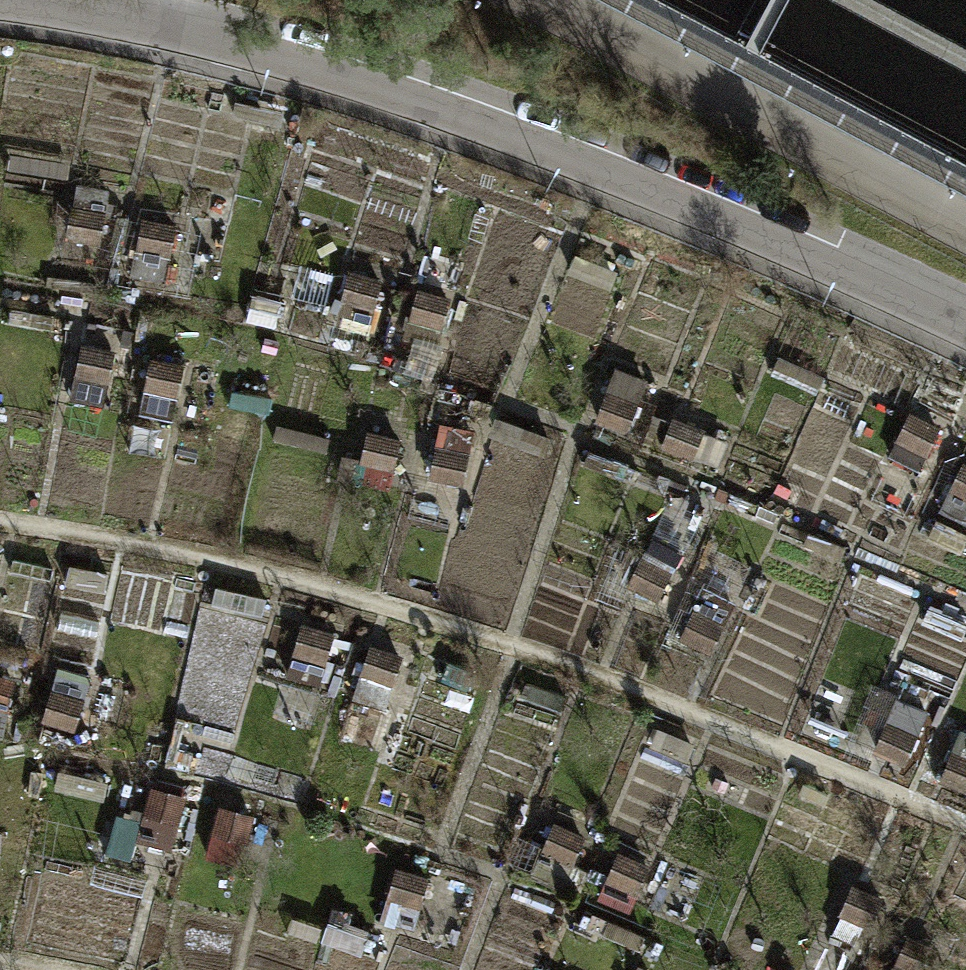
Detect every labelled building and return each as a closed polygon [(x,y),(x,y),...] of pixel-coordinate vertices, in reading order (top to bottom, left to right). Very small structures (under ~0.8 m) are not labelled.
[(70,178),(72,160),(12,152),(10,170),(70,178)] [(68,237),(101,242),(110,190),(77,184),(68,237)] [(134,276),(165,282),(176,222),(145,216),(134,276)] [(334,323),(369,332),(383,279),(349,269),(334,323)] [(439,347),(451,295),(417,288),(405,339),(439,347)] [(70,396),(105,404),(116,348),(82,341),(70,396)] [(819,386),(824,375),(779,356),(775,367),(819,386)] [(141,415),(175,420),(183,362),(149,357),(141,415)] [(596,417),(628,430),(648,379),(616,366),(596,417)] [(889,455),(920,471),(942,426),(911,411),(889,455)] [(718,467),(731,440),(675,415),(663,443),(718,467)] [(492,436),(541,454),(548,435),(498,417),(492,436)] [(429,479),(463,487),(476,428),(442,421),(429,479)] [(325,456),(330,437),(278,423),(273,442),(325,456)] [(361,459),(394,468),(402,439),(369,430),(361,459)] [(965,523),(965,457),(940,511),(965,523)] [(628,583),(659,599),(673,572),(642,556),(628,583)] [(52,580),(55,566),(12,557),(9,571),(52,580)] [(105,594),(110,571),(71,563),(66,585),(105,594)] [(681,637),(712,649),(723,619),(693,607),(681,637)] [(287,674),(321,684),(335,632),(301,622),(287,674)] [(354,695),(387,706),(405,652),(372,641),(354,695)] [(41,720),(75,730),(91,674),(57,665),(41,720)] [(16,678),(0,675),(0,735),(5,736),(16,678)] [(875,750),(904,763),(925,716),(896,702),(875,750)] [(688,762),(696,741),(660,727),(652,748),(688,762)] [(954,749),(941,779),(965,790),(965,754),(954,749)] [(136,838),(173,848),(187,794),(150,785),(136,838)] [(205,853),(239,865),(257,812),(223,801),(205,853)] [(542,850),(574,862),(584,835),(553,822),(542,850)] [(601,896),(632,909),(652,864),(621,850),(601,896)] [(381,918),(414,928),(430,876),(397,866),(381,918)] [(841,914),(871,926),(884,896),(854,884),(841,914)] [(639,947),(644,935),(606,919),(601,930),(639,947)] [(941,948),(912,934),(895,969),(930,969),(941,948)]
